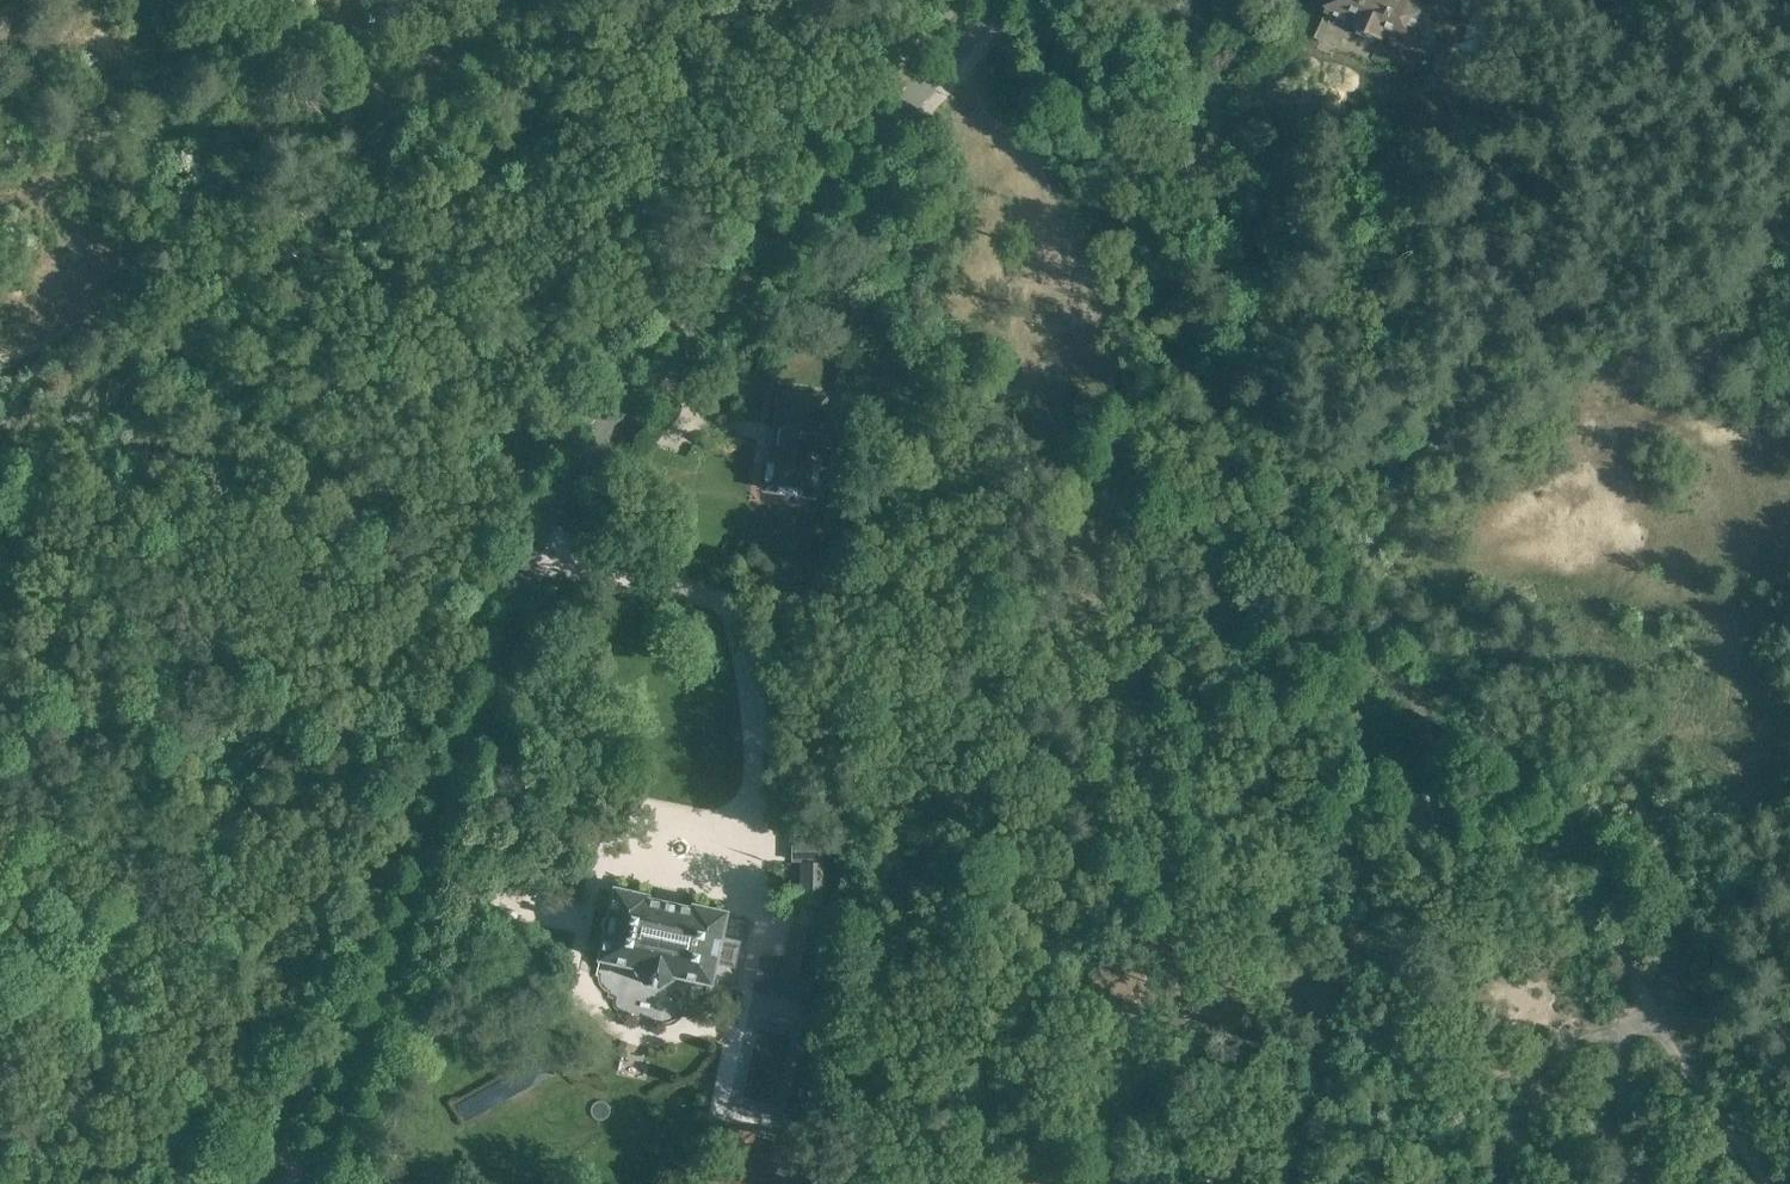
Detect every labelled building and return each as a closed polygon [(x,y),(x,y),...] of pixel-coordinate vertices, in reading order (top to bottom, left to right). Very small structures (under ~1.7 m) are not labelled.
[(1336,15),(1337,14),(1348,19),(1347,21),(1360,27),(1358,31),(1374,39),(1376,34),(1383,38),(1380,44),(1394,50),(1399,38),(1416,46),(1435,5),(1424,0),(1321,0),(1318,6),(1323,8),(1322,9),(1328,12),(1336,15)] [(763,489),(816,497),(820,463),(830,464),(832,447),(821,445),(828,396),(779,390),(770,451),(768,451),(763,489)] [(723,933),(728,912),(692,904),(691,907),(646,897),(646,894),(614,887),(599,957),(637,965),(637,969),(645,982),(658,984),(670,977),(671,973),(712,982),(717,963),(730,965),(737,936),(723,933)] [(727,1109),(784,1121),(817,964),(761,953),(727,1109)]
